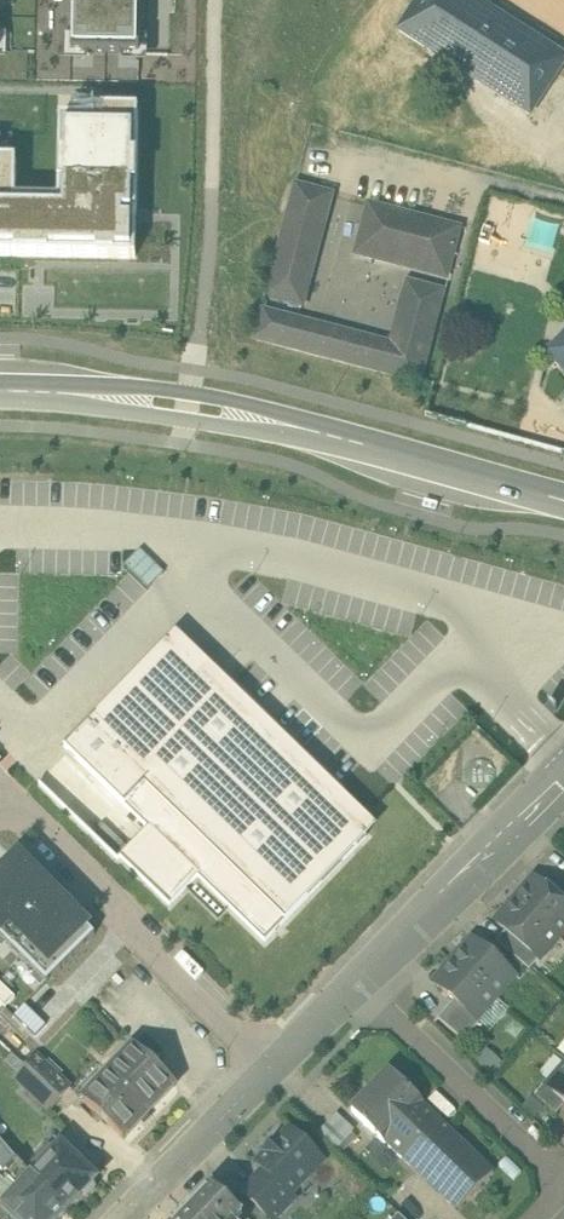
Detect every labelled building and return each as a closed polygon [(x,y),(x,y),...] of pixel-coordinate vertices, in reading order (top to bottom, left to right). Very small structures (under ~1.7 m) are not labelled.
[(65,12),(73,12),(72,49),(140,51),(141,0),(66,0),(65,12)] [(475,0),(423,0),(400,37),(533,121),(563,72),(563,57),(475,0)] [(136,256),(138,109),(102,108),(102,119),(59,118),(58,199),(16,198),(17,160),(0,159),(0,254),(136,256)] [(296,185),(267,297),(303,306),(332,194),(296,185)] [(460,227),(369,204),(356,254),(447,277),(460,227)] [(563,218),(563,212),(538,207),(530,248),(558,253),(563,218)] [(263,310),(256,339),(419,382),(443,292),(408,283),(392,344),(263,310)] [(548,352),(563,367),(563,336),(548,352)] [(125,565),(147,587),(165,569),(143,547),(125,565)] [(176,632),(66,746),(147,824),(120,852),(170,901),(198,873),(267,939),(377,826),(369,818),(176,632)] [(0,868),(0,942),(49,991),(105,935),(19,849),(0,868)] [(535,877),(516,899),(558,935),(563,929),(563,902),(535,877)] [(558,935),(516,899),(497,921),(506,929),(539,957),(558,935)] [(539,957),(506,929),(497,940),(530,969),(539,957)] [(514,974),(473,938),(454,960),(496,996),(514,974)] [(496,996),(454,960),(435,982),(454,999),(477,1018),(496,996)] [(477,1018),(454,999),(439,1018),(464,1040),(480,1021),(477,1018)] [(165,1051),(145,1033),(135,1044),(154,1062),(165,1051)] [(154,1062),(135,1044),(109,1071),(149,1110),(176,1083),(154,1062)] [(27,1066),(12,1051),(4,1060),(18,1074),(27,1066)] [(71,1087),(37,1054),(27,1066),(61,1098),(71,1087)] [(61,1098),(27,1066),(18,1074),(16,1077),(49,1111),(61,1098)] [(548,1086),(563,1100),(563,1068),(548,1086)] [(109,1071),(83,1099),(124,1137),(149,1110),(109,1071)] [(391,1071),(353,1111),(385,1141),(385,1140),(423,1103),(423,1102),(391,1071)] [(548,1086),(545,1083),(535,1094),(557,1113),(563,1105),(563,1100),(548,1086)] [(423,1103),(385,1140),(457,1210),(494,1172),(423,1103)] [(323,1159),(292,1129),(278,1143),(276,1141),(265,1152),(267,1154),(258,1164),(263,1169),(289,1194),(290,1193),(323,1159)] [(70,1137),(32,1175),(39,1183),(67,1211),(84,1194),(89,1195),(96,1188),(94,1183),(98,1179),(89,1171),(97,1163),(70,1137)] [(0,1138),(0,1169),(3,1172),(7,1168),(18,1180),(21,1181),(24,1184),(2,1208),(15,1218),(59,1218),(67,1211),(39,1183),(32,1175),(0,1138)] [(263,1169),(242,1191),(273,1218),(275,1218),(296,1198),(290,1193),(289,1194),(263,1169)] [(3,1203),(18,1188),(4,1172),(0,1176),(0,1200),(3,1203)] [(181,1218),(237,1218),(242,1214),(213,1186),(181,1218)] [(2,1208),(0,1210),(0,1218),(15,1218),(2,1208)]
